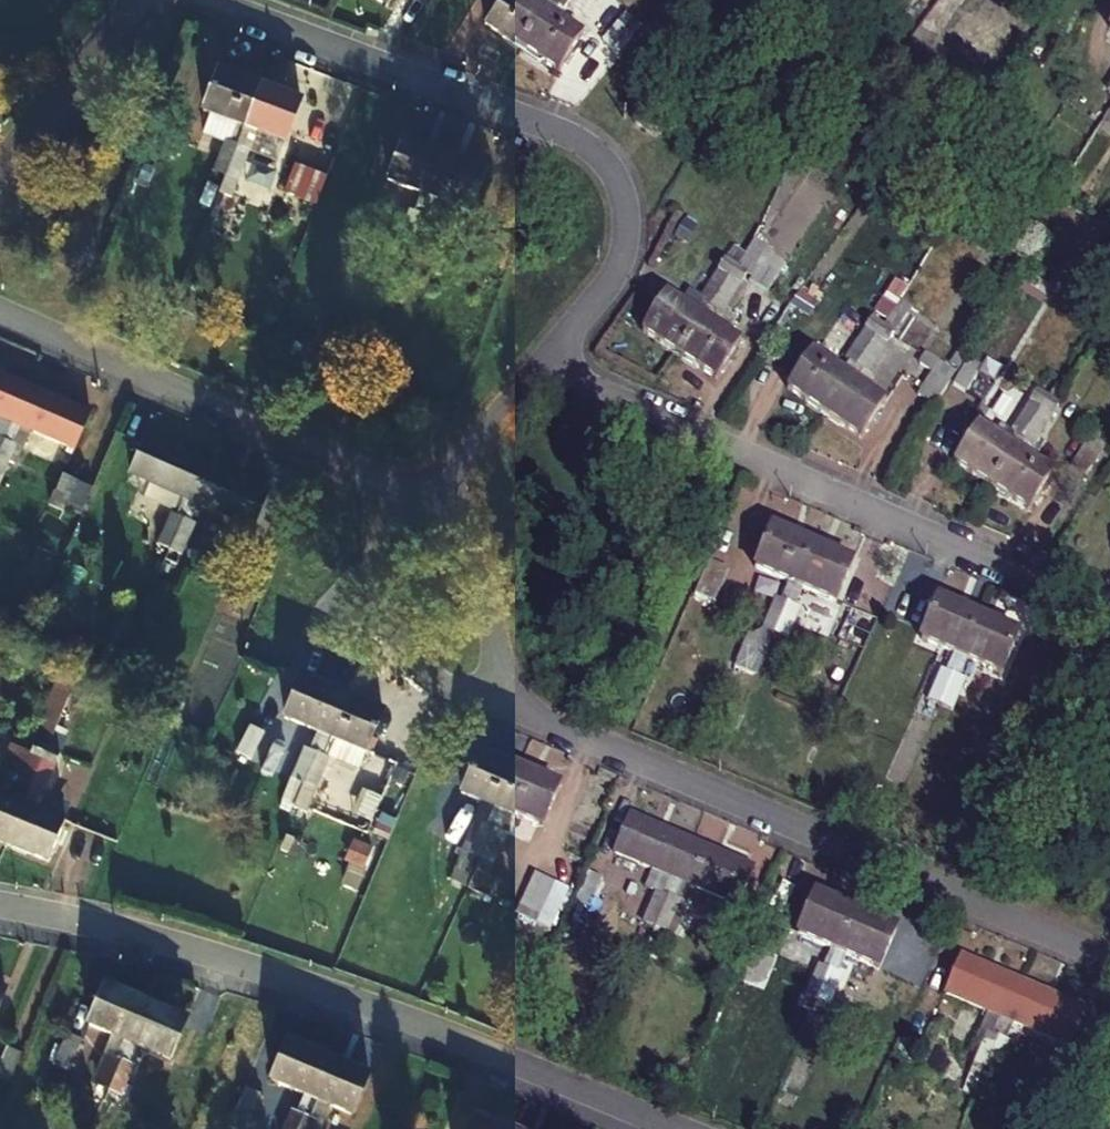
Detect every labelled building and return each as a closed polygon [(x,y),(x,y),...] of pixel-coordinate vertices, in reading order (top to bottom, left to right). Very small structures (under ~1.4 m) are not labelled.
[(386,11),(393,0),(369,0),(386,11)] [(522,53),(555,0),(542,0),(545,2),(538,12),(519,0),(502,0),(483,28),(522,53)] [(522,53),(560,77),(583,41),(551,21),(558,10),(564,14),(573,0),(555,0),(522,53)] [(608,35),(622,45),(640,18),(625,8),(608,35)] [(197,216),(209,220),(224,179),(259,88),(218,73),(204,115),(236,127),(230,146),(224,144),(197,216)] [(301,103),(259,88),(224,179),(237,184),(249,153),(243,151),(250,133),(285,145),(301,103)] [(1101,128),(1109,133),(1109,114),(1101,128)] [(410,249),(445,158),(404,143),(389,185),(423,198),(416,216),(410,214),(399,245),(410,249)] [(486,174),(445,158),(410,249),(422,254),(434,223),(441,226),(447,208),(471,216),(486,174)] [(289,195),(305,202),(315,174),(299,167),(289,195)] [(641,333),(678,358),(733,270),(721,263),(697,302),(703,307),(696,318),(665,297),(641,333)] [(733,270),(678,358),(716,382),(739,345),(707,324),(714,313),(719,316),(744,278),(733,270)] [(795,331),(808,340),(827,310),(814,301),(795,331)] [(980,347),(999,361),(1018,337),(999,323),(980,347)] [(783,392),(822,416),(874,332),(863,324),(839,363),(844,366),(837,376),(808,358),(783,392)] [(887,340),(874,332),(822,416),(860,440),(883,406),(850,385),(857,374),(863,378),(887,340)] [(918,363),(931,371),(917,393),(933,403),(954,369),(925,351),(918,363)] [(32,387),(0,372),(0,417),(8,421),(0,439),(0,459),(32,387)] [(0,459),(0,474),(9,477),(22,448),(14,445),(22,427),(77,450),(92,413),(32,387),(0,459)] [(953,465),(990,488),(1044,403),(1032,396),(1006,436),(1012,439),(1006,448),(976,430),(953,465)] [(1056,412),(1044,403),(990,488),(1029,513),(1051,478),(1020,458),(1025,448),(1031,452),(1056,412)] [(155,543),(171,550),(209,464),(148,437),(132,475),(183,497),(176,516),(168,513),(155,543)] [(1073,471),(1086,480),(1105,450),(1091,440),(1073,471)] [(209,464),(171,550),(185,556),(198,526),(191,523),(200,505),(254,529),(270,491),(209,464)] [(68,511),(80,483),(65,477),(51,507),(66,514),(68,511)] [(81,516),(93,489),(80,483),(68,511),(81,516)] [(777,603),(770,600),(755,632),(741,639),(728,670),(751,679),(768,638),(809,548),(770,530),(752,569),(785,585),(777,603)] [(809,548),(768,638),(781,644),(795,613),(789,610),(798,591),(833,608),(851,568),(809,548)] [(712,602),(725,570),(706,562),(693,594),(712,602)] [(925,698),(938,705),(978,617),(937,598),(920,637),(953,653),(944,671),(939,669),(925,698)] [(978,617),(938,705),(949,710),(963,681),(959,679),(967,660),(1000,676),(1019,636),(978,617)] [(288,784),(302,790),(343,695),(302,678),(284,720),(317,735),(309,755),(302,752),(288,784)] [(343,695),(302,790),(316,795),(329,762),(323,760),(330,740),(366,755),(383,712),(343,695)] [(239,752),(255,759),(267,731),(251,724),(239,752)] [(12,847),(52,753),(38,747),(19,790),(27,793),(22,805),(0,795),(0,842),(12,847)] [(52,753),(12,847),(51,864),(68,824),(35,810),(40,798),(46,801),(64,759),(52,753)] [(481,862),(522,771),(481,754),(464,795),(497,810),(489,829),(482,827),(469,857),(481,862)] [(560,787),(522,771),(481,862),(494,868),(507,837),(501,835),(510,816),(543,830),(560,787)] [(641,924),(654,929),(692,845),(629,817),(612,853),(668,877),(661,896),(654,893),(641,924)] [(753,871),(692,845),(654,929),(667,935),(681,905),(673,901),(681,883),(737,907),(753,871)] [(536,924),(553,885),(533,876),(516,914),(536,924)] [(548,929),(565,890),(553,885),(536,924),(548,929)] [(814,1005),(854,913),(814,896),(796,936),(829,951),(821,971),(813,968),(800,998),(814,1005)] [(854,913),(814,1005),(828,1011),(842,980),(834,977),(843,957),(879,972),(896,931),(854,913)] [(971,1064),(986,1071),(1023,986),(966,962),(951,996),(999,1017),(991,1035),(985,1033),(971,1064)] [(113,1088),(149,1002),(110,985),(95,1022),(128,1036),(120,1055),(114,1053),(100,1082),(113,1088)] [(1083,1012),(1023,986),(986,1071),(999,1076),(1012,1044),(1006,1042),(1014,1024),(1067,1048),(1083,1012)] [(8,993),(0,989),(0,1012),(8,993)] [(190,1019),(149,1002),(113,1088),(125,1093),(137,1062),(132,1061),(140,1041),(175,1055),(190,1019)] [(47,1081),(64,1088),(85,1037),(69,1030),(47,1081)] [(14,1071),(25,1043),(11,1037),(0,1063),(0,1065),(14,1071)] [(329,1057),(288,1040),(271,1079),(304,1093),(296,1113),(290,1110),(282,1128),(299,1128),(329,1057)] [(329,1057),(299,1128),(314,1128),(317,1122),(310,1119),(318,1099),(352,1113),(368,1073),(329,1057)] [(236,1128),(245,1128),(256,1090),(241,1086),(229,1127),(236,1128)] [(482,1120),(478,1128),(504,1128),(482,1120)]
